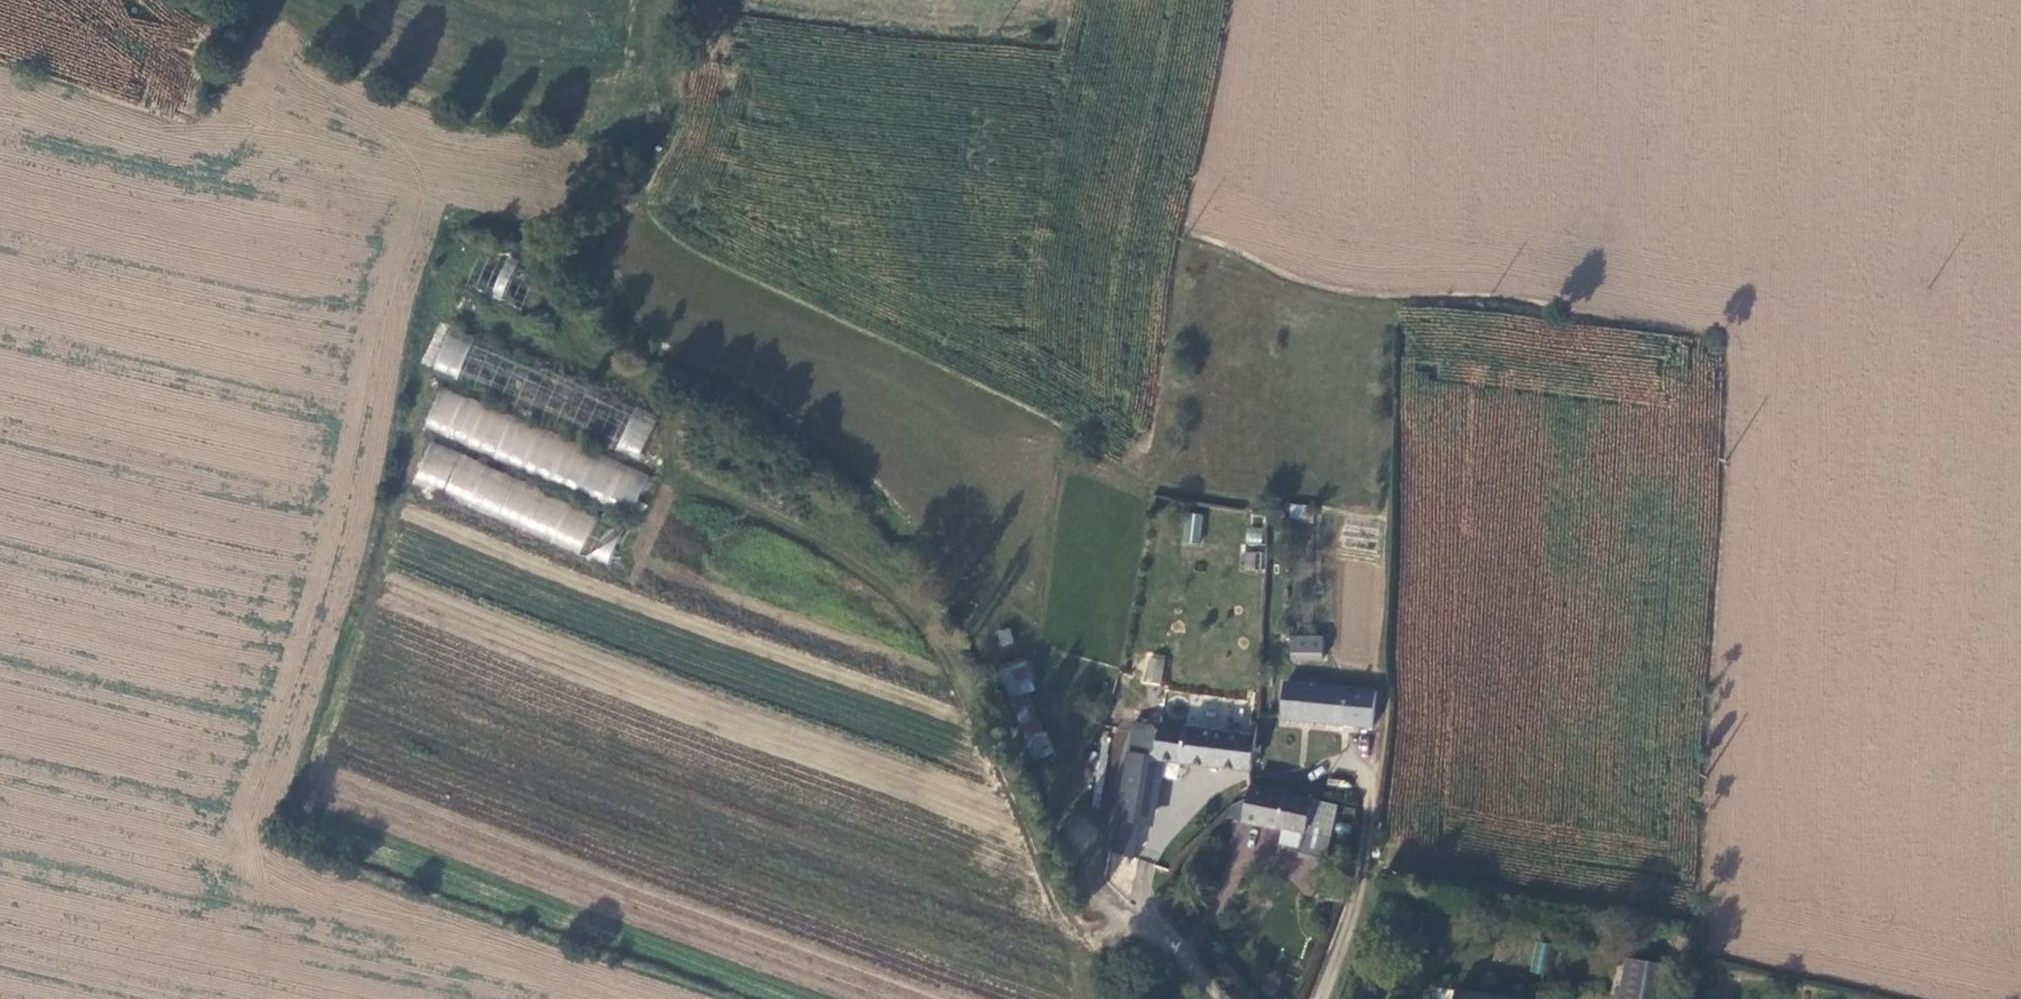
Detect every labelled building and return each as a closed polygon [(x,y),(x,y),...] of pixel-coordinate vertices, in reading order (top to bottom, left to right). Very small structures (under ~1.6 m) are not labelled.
[(425,365),(455,378),(473,339),(443,326),(425,365)] [(636,505),(649,467),(436,393),(423,432),(636,505)] [(615,448),(638,458),(656,416),(633,406),(615,448)] [(412,483),(580,553),(597,513),(428,443),(412,483)] [(1288,503),(1288,517),(1309,518),(1310,504),(1288,503)] [(1200,544),(1202,514),(1183,512),(1181,543),(1200,544)] [(1245,528),(1246,544),(1262,543),(1262,527),(1245,528)] [(1244,568),(1262,568),(1262,551),(1244,551),(1244,568)] [(1324,636),(1292,636),(1293,660),(1323,659),(1324,636)] [(1141,681),(1159,685),(1167,655),(1149,650),(1141,681)] [(1052,754),(1029,692),(1037,689),(1026,659),(998,669),(1031,761),(1052,754)] [(1281,719),(1373,729),(1378,688),(1285,678),(1281,719)] [(1165,762),(1251,772),(1255,735),(1153,721),(1152,725),(1134,723),(1115,821),(1118,821),(1140,825),(1154,828),(1165,762)] [(1292,795),(1292,792),(1251,783),(1247,800),(1233,805),(1230,819),(1283,831),(1285,827),(1308,833),(1315,799),(1292,795)] [(1329,859),(1339,804),(1315,799),(1308,833),(1304,854),(1329,859)] [(1135,858),(1140,825),(1118,821),(1110,852),(1135,858)] [(1534,942),(1530,973),(1545,975),(1550,944),(1534,942)] [(1619,998),(1670,998),(1676,966),(1627,958),(1619,998)] [(1457,990),(1456,998),(1517,998),(1457,990)]
